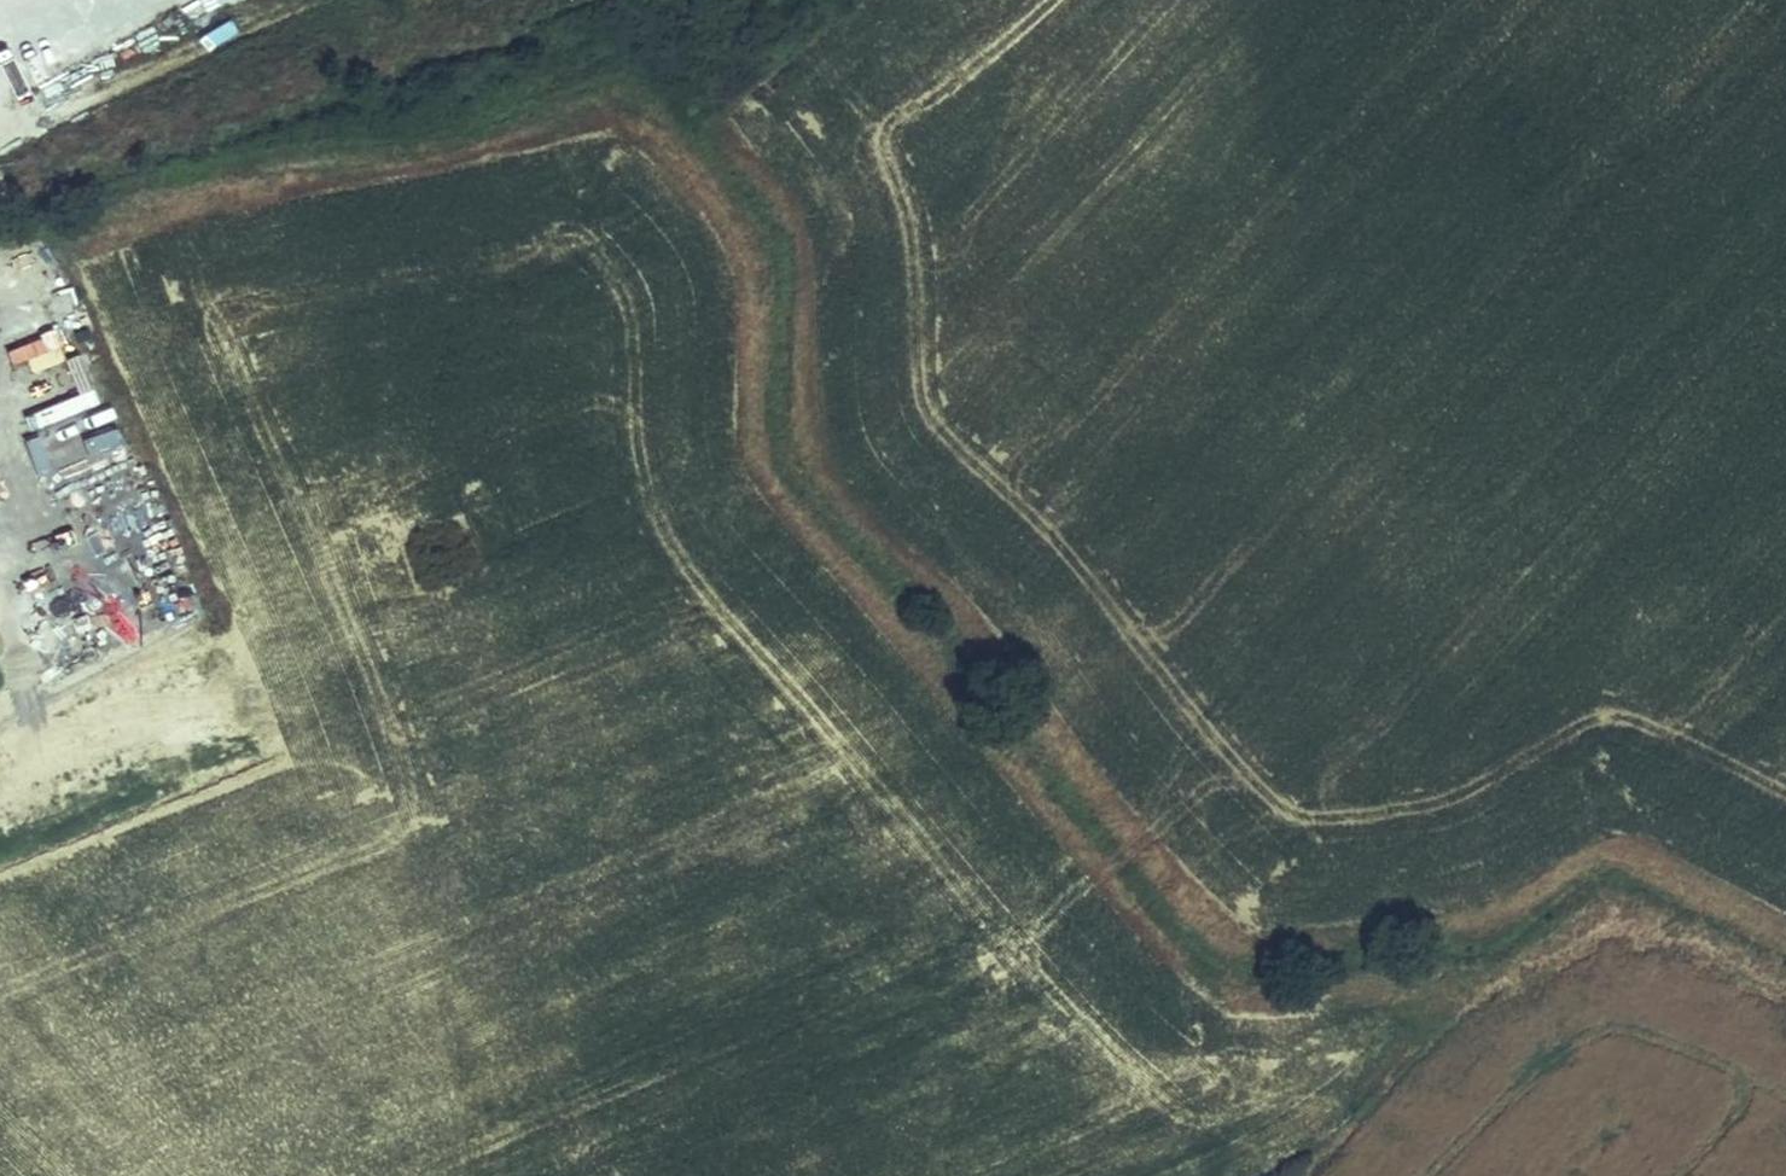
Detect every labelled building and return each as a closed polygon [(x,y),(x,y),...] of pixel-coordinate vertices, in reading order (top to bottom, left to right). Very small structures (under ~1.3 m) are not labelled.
[(64,16),(61,0),(58,0),(31,4),(34,21),(64,16)] [(109,6),(92,15),(98,28),(127,14),(120,0),(106,0),(109,6)]
